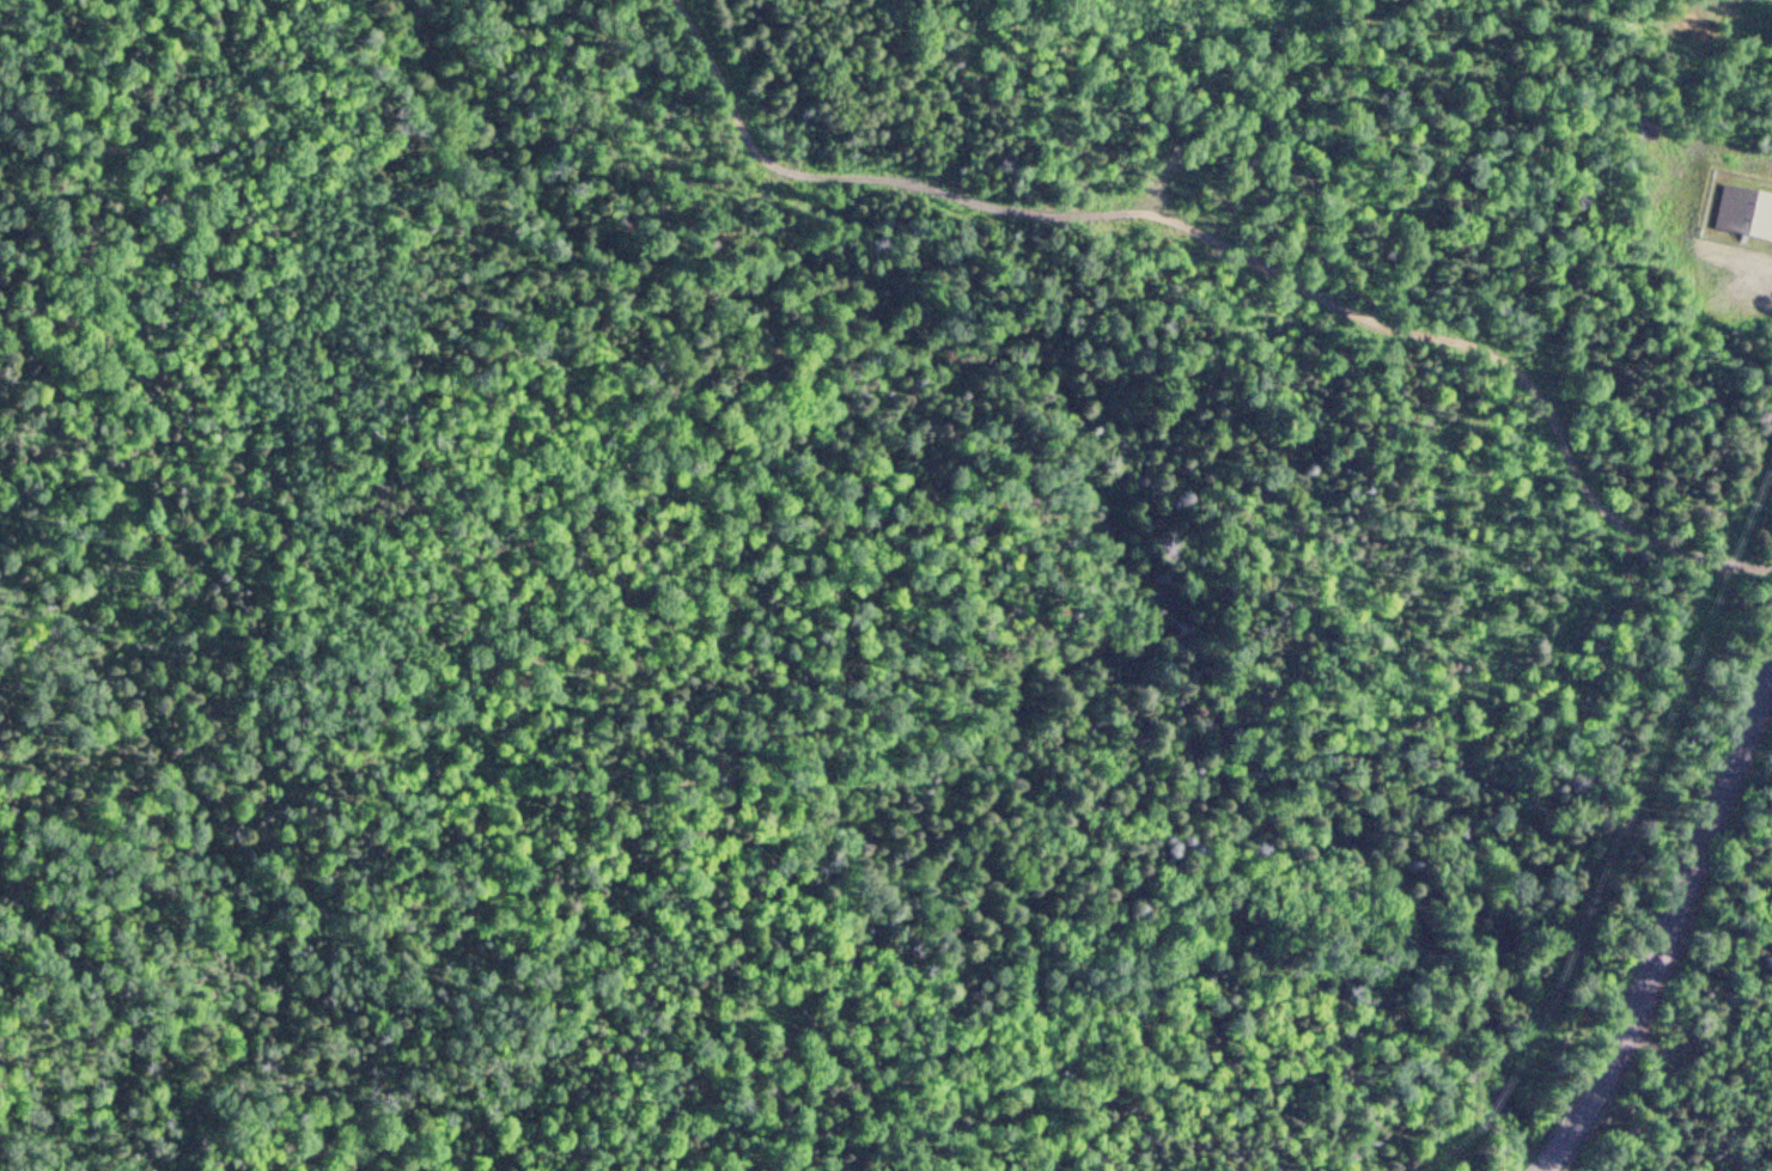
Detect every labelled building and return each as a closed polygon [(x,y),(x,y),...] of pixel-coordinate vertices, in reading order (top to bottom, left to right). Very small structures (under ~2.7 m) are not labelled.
[(1724,187),(1771,196),(1771,243),(1715,230),(1724,187)]
